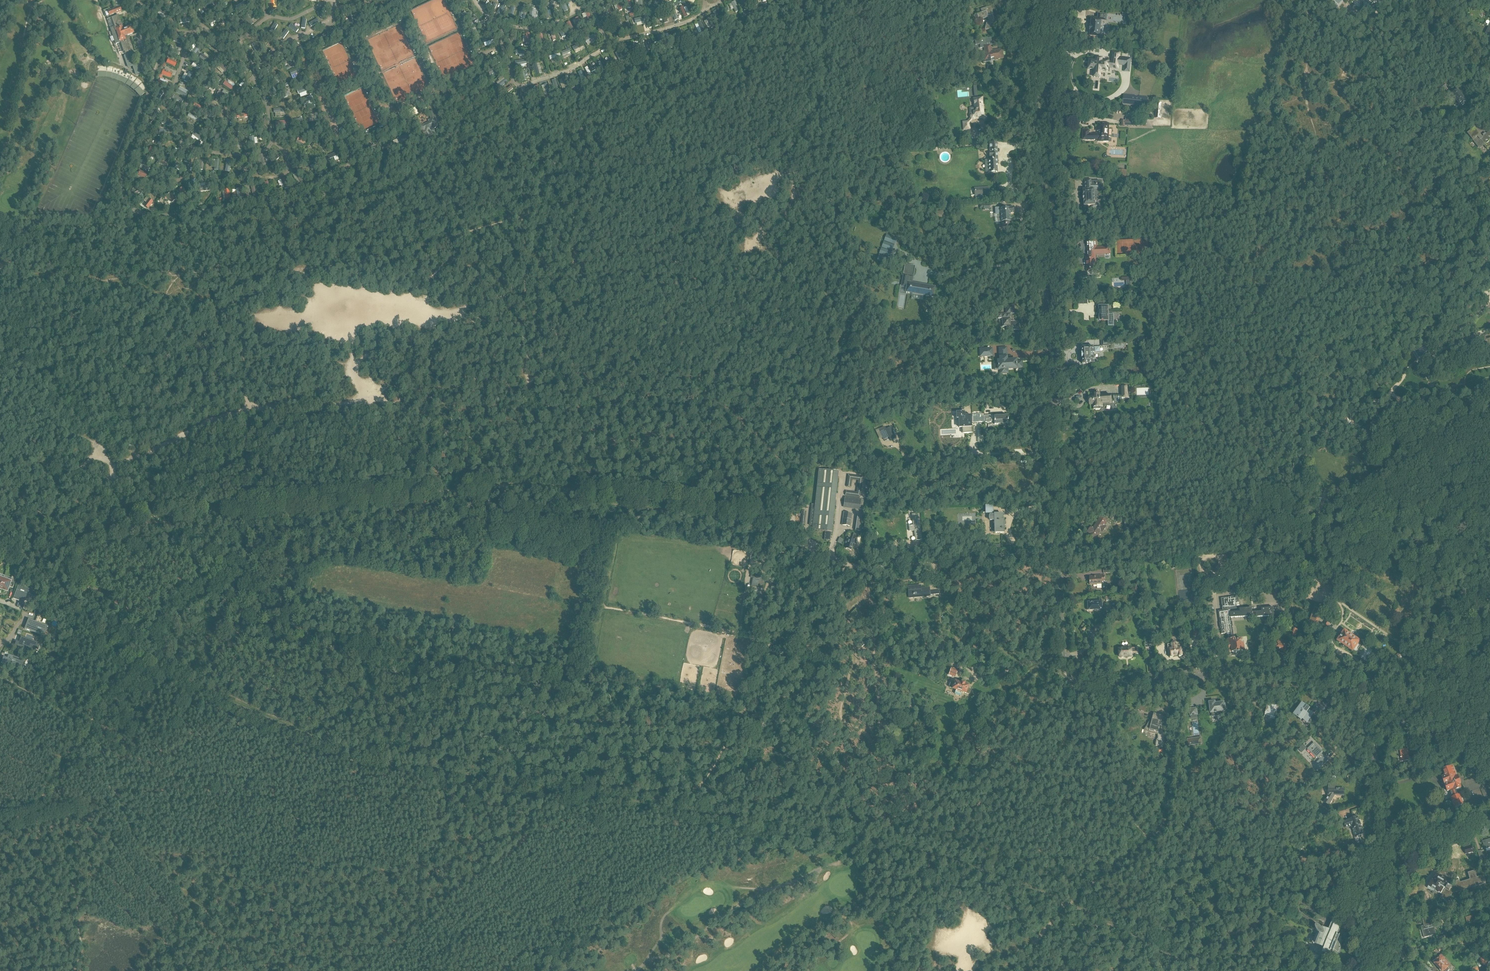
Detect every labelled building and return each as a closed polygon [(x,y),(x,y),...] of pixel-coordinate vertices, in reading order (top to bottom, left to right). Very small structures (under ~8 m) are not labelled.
[(108,11),(109,16),(116,13),(116,14),(121,12),(120,7),(119,7),(118,5),(125,2),(125,0),(112,0),(115,8),(114,8),(115,9),(108,11)] [(988,18),(989,21),(989,22),(987,22),(985,30),(987,30),(988,30),(989,30),(991,29),(992,28),(993,27),(994,26),(994,24),(993,24),(993,23),(995,23),(992,15),(993,15),(990,6),(980,9),(981,13),(977,15),(976,15),(975,15),(974,15),(974,16),(975,21),(978,20),(979,20),(988,18)] [(1107,21),(1107,15),(1098,14),(1098,20),(1098,21),(1091,21),(1091,27),(1092,27),(1091,31),(1090,30),(1090,37),(1100,38),(1101,22),(1101,20),(1107,21)] [(115,27),(110,28),(116,44),(120,43),(124,52),(125,54),(131,52),(134,51),(129,38),(128,35),(133,33),(131,27),(123,30),(118,15),(112,18),(115,27)] [(311,27),(319,23),(317,19),(309,24),(311,27)] [(273,33),(278,25),(275,23),(270,31),(273,33)] [(296,33),(299,30),(291,24),(289,28),(296,33)] [(210,33),(206,29),(201,34),(205,38),(210,33)] [(284,40),(289,32),(286,30),(280,37),(284,40)] [(224,41),(235,39),(233,32),(222,34),(224,41)] [(329,36),(327,33),(317,39),(320,43),(329,36)] [(991,38),(974,41),(975,45),(980,45),(980,48),(984,48),(984,52),(981,52),(983,62),(998,60),(998,59),(1000,59),(1003,58),(1002,49),(993,51),(991,51),(991,45),(985,46),(985,43),(991,42),(991,38)] [(308,49),(315,43),(313,40),(305,45),(308,49)] [(257,56),(262,53),(256,43),(252,45),(257,56)] [(180,49),(171,46),(168,52),(178,55),(180,49)] [(190,55),(194,58),(199,50),(195,48),(190,55)] [(273,61),(283,55),(280,50),(270,57),(273,61)] [(1089,60),(1088,70),(1095,70),(1094,75),(1100,76),(1101,71),(1108,72),(1108,68),(1118,69),(1119,65),(1125,65),(1124,72),(1129,73),(1131,59),(1119,58),(1120,53),(1113,52),(1111,64),(1108,64),(1109,62),(1102,61),(1096,60),(1096,61),(1089,60)] [(125,56),(129,68),(133,66),(136,75),(142,72),(139,64),(135,65),(131,54),(125,56)] [(208,65),(211,61),(202,54),(199,58),(208,65)] [(166,63),(175,67),(177,63),(168,59),(166,63)] [(244,73),(248,70),(241,62),(237,66),(244,73)] [(262,77),(272,71),(270,67),(260,73),(262,77)] [(161,75),(170,79),(172,74),(163,70),(161,75)] [(187,83),(192,74),(189,72),(184,81),(187,83)] [(166,89),(168,84),(159,81),(157,85),(166,89)] [(231,91),(233,88),(225,82),(223,85),(231,91)] [(1441,93),(1447,88),(1443,83),(1437,88),(1441,93)] [(284,99),(288,97),(284,86),(279,88),(284,99)] [(299,95),(310,91),(308,87),(297,91),(299,95)] [(1462,106),(1464,104),(1466,102),(1463,98),(1464,97),(1457,88),(1454,90),(1456,92),(1452,95),(1461,106),(1462,105),(1462,106)] [(187,95),(178,90),(176,93),(185,98),(187,95)] [(226,100),(228,97),(218,91),(217,94),(226,100)] [(157,102),(164,94),(160,92),(154,100),(157,102)] [(182,104),(184,101),(174,95),(172,99),(182,104)] [(1128,95),(1127,104),(1143,106),(1144,96),(1140,96),(1137,96),(1128,95)] [(303,105),(314,100),(312,96),(301,100),(303,105)] [(984,120),(987,117),(984,115),(982,97),(973,98),(974,108),(971,109),(971,114),(969,114),(970,120),(975,120),(975,118),(982,118),(984,120)] [(215,111),(218,108),(209,102),(207,106),(215,111)] [(203,112),(205,108),(194,104),(193,107),(203,112)] [(421,129),(421,130),(422,131),(426,138),(429,137),(427,132),(434,129),(434,128),(436,127),(443,124),(436,110),(432,112),(432,111),(429,113),(431,118),(430,122),(424,125),(420,124),(418,128),(421,129)] [(187,117),(196,122),(198,118),(189,113),(187,117)] [(1098,143),(1109,143),(1109,139),(1109,125),(1099,125),(1099,130),(1098,130),(1098,131),(1098,133),(1099,134),(1099,137),(1089,136),(1089,132),(1084,132),(1084,141),(1094,142),(1094,140),(1099,141),(1098,143)] [(1488,151),(1489,149),(1489,132),(1489,131),(1482,137),(1475,128),(1467,134),(1479,149),(1484,146),(1488,151)] [(214,144),(221,134),(217,131),(210,141),(214,144)] [(200,142),(203,138),(195,132),(192,136),(200,142)] [(401,145),(411,140),(408,134),(398,139),(401,145)] [(218,147),(223,148),(226,137),(222,136),(218,147)] [(997,158),(996,142),(989,143),(990,150),(991,150),(992,150),(992,152),(990,152),(990,153),(989,154),(990,155),(991,156),(992,156),(992,159),(987,160),(988,172),(991,172),(991,174),(996,174),(996,171),(997,171),(996,158),(997,158)] [(137,176),(146,180),(149,175),(139,170),(137,176)] [(1099,206),(1099,205),(1095,205),(1095,204),(1096,204),(1096,200),(1095,200),(1095,199),(1095,196),(1094,190),(1095,190),(1095,189),(1094,189),(1094,185),(1096,185),(1098,185),(1100,185),(1100,184),(1099,184),(1099,181),(1091,181),(1091,180),(1085,180),(1085,190),(1083,190),(1084,196),(1083,196),(1084,201),(1084,206),(1092,206),(1092,209),(1100,208),(1099,206)] [(177,190),(183,197),(187,194),(181,187),(177,190)] [(990,195),(990,187),(974,188),(975,196),(990,195)] [(164,197),(171,205),(176,202),(169,193),(164,197)] [(147,211),(155,203),(151,198),(143,206),(147,211)] [(999,209),(996,209),(996,214),(1000,214),(1001,214),(1001,223),(1002,224),(1002,228),(1012,228),(1011,221),(1010,214),(1010,213),(1011,213),(1013,213),(1013,207),(1005,207),(1005,208),(999,209)] [(886,235),(884,241),(895,245),(897,239),(886,235)] [(884,241),(882,247),(892,251),(894,245),(884,241)] [(1088,257),(1086,257),(1087,269),(1091,269),(1091,270),(1094,270),(1094,269),(1096,269),(1095,254),(1110,254),(1110,247),(1096,248),(1096,241),(1088,241),(1088,257)] [(882,248),(879,254),(890,258),(892,251),(882,248)] [(879,254),(877,260),(888,264),(890,258),(879,254)] [(905,264),(903,274),(913,275),(914,266),(905,264)] [(913,277),(913,275),(903,274),(901,286),(907,287),(906,292),(933,297),(934,287),(910,283),(911,277),(913,277)] [(1122,278),(1122,281),(1126,281),(1127,288),(1131,287),(1131,278),(1122,278)] [(1011,322),(1011,314),(1015,314),(1014,305),(1006,305),(1006,314),(998,314),(998,319),(1002,318),(1002,327),(1007,327),(1007,331),(1020,330),(1019,322),(1011,322)] [(1108,306),(1099,306),(1099,311),(1100,311),(1100,312),(1099,312),(1099,316),(1100,316),(1100,321),(1102,321),(1104,321),(1114,321),(1113,315),(1109,315),(1108,306)] [(1413,352),(1417,359),(1428,353),(1424,346),(1413,352)] [(1095,347),(1093,348),(1093,347),(1082,348),(1082,354),(1082,359),(1083,364),(1094,364),(1094,352),(1095,352),(1095,353),(1100,352),(1100,347),(1095,347)] [(1001,373),(1005,373),(1007,373),(1007,368),(1008,368),(1008,369),(1013,369),(1013,368),(1021,367),(1021,361),(1015,362),(1015,360),(1012,360),(1009,360),(1008,360),(1006,361),(1006,357),(1000,357),(1000,361),(998,361),(998,362),(997,362),(998,363),(998,368),(998,369),(999,369),(998,369),(1001,369),(1001,373)] [(1114,403),(1120,403),(1119,400),(1123,400),(1123,397),(1127,397),(1126,387),(1121,387),(1122,395),(1114,395),(1114,403)] [(1100,395),(1095,395),(1092,395),(1092,396),(1089,396),(1089,405),(1093,405),(1093,407),(1093,410),(1100,409),(1100,402),(1111,401),(1110,395),(1100,396),(1100,395)] [(965,416),(965,412),(958,412),(959,428),(962,428),(962,433),(972,433),(971,415),(965,416)] [(983,416),(983,422),(994,422),(994,424),(1008,424),(1008,416),(995,417),(995,415),(983,416)] [(878,429),(883,440),(889,437),(891,441),(896,438),(891,427),(886,429),(885,426),(878,429)] [(813,531),(825,532),(825,540),(830,541),(831,533),(832,533),(838,472),(819,470),(815,509),(812,509),(810,525),(813,526),(813,531)] [(856,493),(846,491),(845,496),(861,498),(864,477),(848,475),(847,487),(851,488),(852,480),(858,481),(856,493)] [(864,500),(845,498),(844,507),(862,510),(864,500)] [(994,521),(995,533),(1005,533),(1004,520),(1003,520),(1003,514),(993,514),(993,505),(983,505),(983,513),(985,513),(985,514),(990,514),(990,515),(989,516),(989,517),(989,519),(989,520),(990,521),(994,521)] [(844,513),(842,525),(850,526),(852,514),(844,513)] [(915,540),(916,540),(918,540),(918,541),(920,540),(922,540),(922,539),(922,534),(921,534),(921,531),(921,527),(919,513),(912,514),(912,515),(913,525),(911,525),(909,525),(909,526),(910,526),(910,531),(909,531),(910,531),(914,531),(915,534),(915,535),(916,535),(916,540),(915,540)] [(1103,532),(1106,527),(1104,525),(1107,521),(1101,517),(1093,528),(1091,527),(1088,532),(1090,533),(1089,534),(1096,539),(1101,531),(1103,532)] [(846,541),(848,542),(846,548),(851,550),(853,543),(855,544),(858,535),(854,534),(852,538),(847,537),(846,541)] [(762,593),(765,578),(754,575),(750,590),(762,593)] [(1101,576),(1101,575),(1097,575),(1097,577),(1090,577),(1090,585),(1097,584),(1097,588),(1102,588),(1102,584),(1102,581),(1105,580),(1105,575),(1101,576)] [(4,579),(0,588),(0,590),(7,592),(8,587),(12,588),(16,578),(12,577),(11,579),(10,581),(4,579)] [(20,601),(19,601),(17,606),(23,608),(25,603),(24,603),(24,601),(32,604),(36,594),(32,592),(33,590),(18,585),(13,597),(21,600),(20,601)] [(921,588),(921,586),(908,587),(909,598),(918,597),(917,595),(921,595),(921,597),(930,596),(929,588),(921,588)] [(1223,611),(1219,611),(1219,612),(1220,624),(1220,628),(1221,628),(1221,630),(1221,631),(1222,634),(1227,633),(1228,640),(1228,645),(1229,644),(1230,649),(1230,653),(1231,653),(1233,652),(1233,653),(1234,653),(1235,653),(1236,653),(1236,652),(1242,651),(1243,651),(1245,651),(1245,650),(1244,644),(1243,644),(1242,644),(1242,639),(1235,640),(1235,637),(1234,637),(1233,631),(1232,627),(1233,627),(1232,622),(1231,618),(1248,617),(1248,618),(1270,617),(1270,618),(1274,618),(1275,618),(1274,608),(1262,609),(1262,612),(1255,613),(1252,613),(1252,608),(1240,609),(1240,612),(1232,613),(1230,613),(1230,610),(1237,609),(1236,602),(1239,602),(1238,597),(1224,598),(1222,599),(1223,611)] [(1092,602),(1087,603),(1087,610),(1095,610),(1095,611),(1098,611),(1103,611),(1103,609),(1102,603),(1102,602),(1098,602),(1097,602),(1097,600),(1092,600),(1092,602)] [(1312,615),(1320,618),(1322,610),(1315,608),(1312,615)] [(855,609),(847,618),(853,624),(862,615),(855,609)] [(29,624),(27,630),(44,636),(48,627),(29,619),(27,624),(29,624)] [(1352,636),(1342,629),(1339,634),(1342,636),(1338,641),(1339,642),(1340,643),(1342,644),(1343,644),(1345,645),(1344,646),(1346,648),(1347,647),(1349,649),(1349,650),(1351,651),(1352,650),(1353,651),(1360,641),(1356,639),(1356,638),(1354,636),(1352,636)] [(15,645),(15,646),(34,653),(36,649),(38,643),(40,644),(20,636),(20,637),(21,637),(19,642),(16,641),(15,643),(15,644),(15,645)] [(1285,652),(1288,644),(1278,640),(1275,648),(1285,652)] [(1174,656),(1178,655),(1178,656),(1183,655),(1183,654),(1185,654),(1184,649),(1183,643),(1177,644),(1175,643),(1173,643),(1172,644),(1168,645),(1169,657),(1174,656)] [(1123,647),(1123,649),(1120,649),(1120,657),(1121,657),(1122,658),(1123,658),(1124,657),(1129,657),(1130,657),(1131,657),(1131,656),(1132,656),(1132,653),(1138,652),(1137,648),(1131,648),(1128,649),(1128,647),(1127,646),(1124,646),(1123,647)] [(3,657),(1,663),(19,669),(23,671),(25,666),(23,665),(25,660),(5,653),(3,657)] [(951,668),(949,675),(956,678),(958,670),(958,669),(953,668),(953,669),(951,668)] [(961,682),(955,680),(954,684),(950,682),(949,687),(953,689),(952,689),(956,690),(955,692),(961,694),(962,692),(965,693),(966,693),(969,694),(971,690),(967,688),(969,684),(962,681),(961,682)] [(1215,702),(1210,703),(1211,708),(1210,708),(1210,712),(1211,712),(1211,713),(1212,713),(1212,717),(1223,715),(1222,712),(1225,711),(1224,707),(1225,707),(1225,704),(1224,704),(1224,703),(1215,704),(1215,702)] [(1268,703),(1265,715),(1271,716),(1270,719),(1275,720),(1279,705),(1275,705),(1268,703)] [(1309,709),(1302,704),(1294,714),(1298,717),(1299,718),(1299,717),(1301,719),(1303,717),(1308,720),(1313,714),(1308,711),(1309,709)] [(1163,732),(1162,723),(1161,723),(1163,715),(1154,713),(1151,724),(1149,723),(1145,730),(1149,732),(1153,733),(1158,734),(1158,738),(1157,740),(1156,741),(1156,743),(1156,744),(1156,746),(1165,746),(1164,732),(1163,732)] [(899,737),(901,730),(896,728),(893,735),(899,737)] [(917,744),(910,739),(904,746),(911,752),(917,744)] [(1316,759),(1318,757),(1320,760),(1314,766),(1318,771),(1329,760),(1324,755),(1324,756),(1322,754),(1323,752),(1314,743),(1307,749),(1316,759)] [(1411,753),(1414,750),(1410,745),(1407,748),(1409,749),(1408,750),(1408,751),(1400,752),(1402,763),(1406,762),(1406,763),(1410,763),(1408,752),(1410,752),(1411,753)] [(1453,767),(1444,770),(1443,770),(1446,776),(1443,778),(1448,791),(1450,790),(1451,793),(1450,793),(1451,796),(1452,795),(1453,797),(1451,798),(1455,808),(1463,805),(1459,795),(1458,796),(1456,790),(1461,789),(1458,781),(1459,780),(1458,777),(1457,777),(1453,767)] [(1344,795),(1344,789),(1335,789),(1335,785),(1329,784),(1328,795),(1324,802),(1329,805),(1334,795),(1344,795)] [(1363,834),(1357,817),(1349,820),(1350,820),(1344,822),(1346,828),(1351,826),(1355,837),(1363,834)] [(1463,844),(1465,854),(1475,852),(1473,842),(1463,844)] [(1300,857),(1304,868),(1310,865),(1306,855),(1300,857)] [(1477,878),(1475,871),(1468,873),(1470,880),(1460,883),(1460,882),(1457,883),(1457,884),(1452,885),(1446,881),(1447,880),(1437,874),(1433,881),(1432,881),(1428,888),(1433,891),(1434,889),(1441,894),(1441,893),(1442,894),(1439,900),(1442,902),(1443,899),(1447,902),(1452,894),(1486,884),(1483,876),(1477,878)] [(1329,885),(1338,888),(1339,883),(1331,880),(1329,885)] [(1424,937),(1436,935),(1432,919),(1431,917),(1422,919),(1423,921),(1424,925),(1421,926),(1424,937)] [(1318,932),(1313,944),(1324,948),(1322,953),(1330,956),(1332,951),(1331,951),(1331,950),(1333,950),(1333,952),(1336,954),(1337,954),(1338,954),(1339,954),(1340,954),(1340,953),(1341,952),(1341,944),(1342,944),(1343,941),(1341,941),(1342,938),(1339,937),(1340,935),(1339,936),(1337,935),(1337,934),(1338,934),(1343,923),(1333,919),(1329,929),(1322,926),(1322,928),(1321,927),(1320,926),(1319,925),(1318,925),(1317,924),(1316,925),(1315,925),(1315,926),(1315,927),(1316,928),(1316,929),(1317,930),(1317,931),(1318,932)] [(1449,969),(1447,968),(1450,965),(1444,959),(1445,958),(1441,955),(1434,962),(1434,963),(1435,964),(1436,964),(1440,968),(1440,969),(1441,970),(1442,970),(1443,970),(1447,970),(1449,969)] [(1479,963),(1486,966),(1489,960),(1482,956),(1479,963)]
